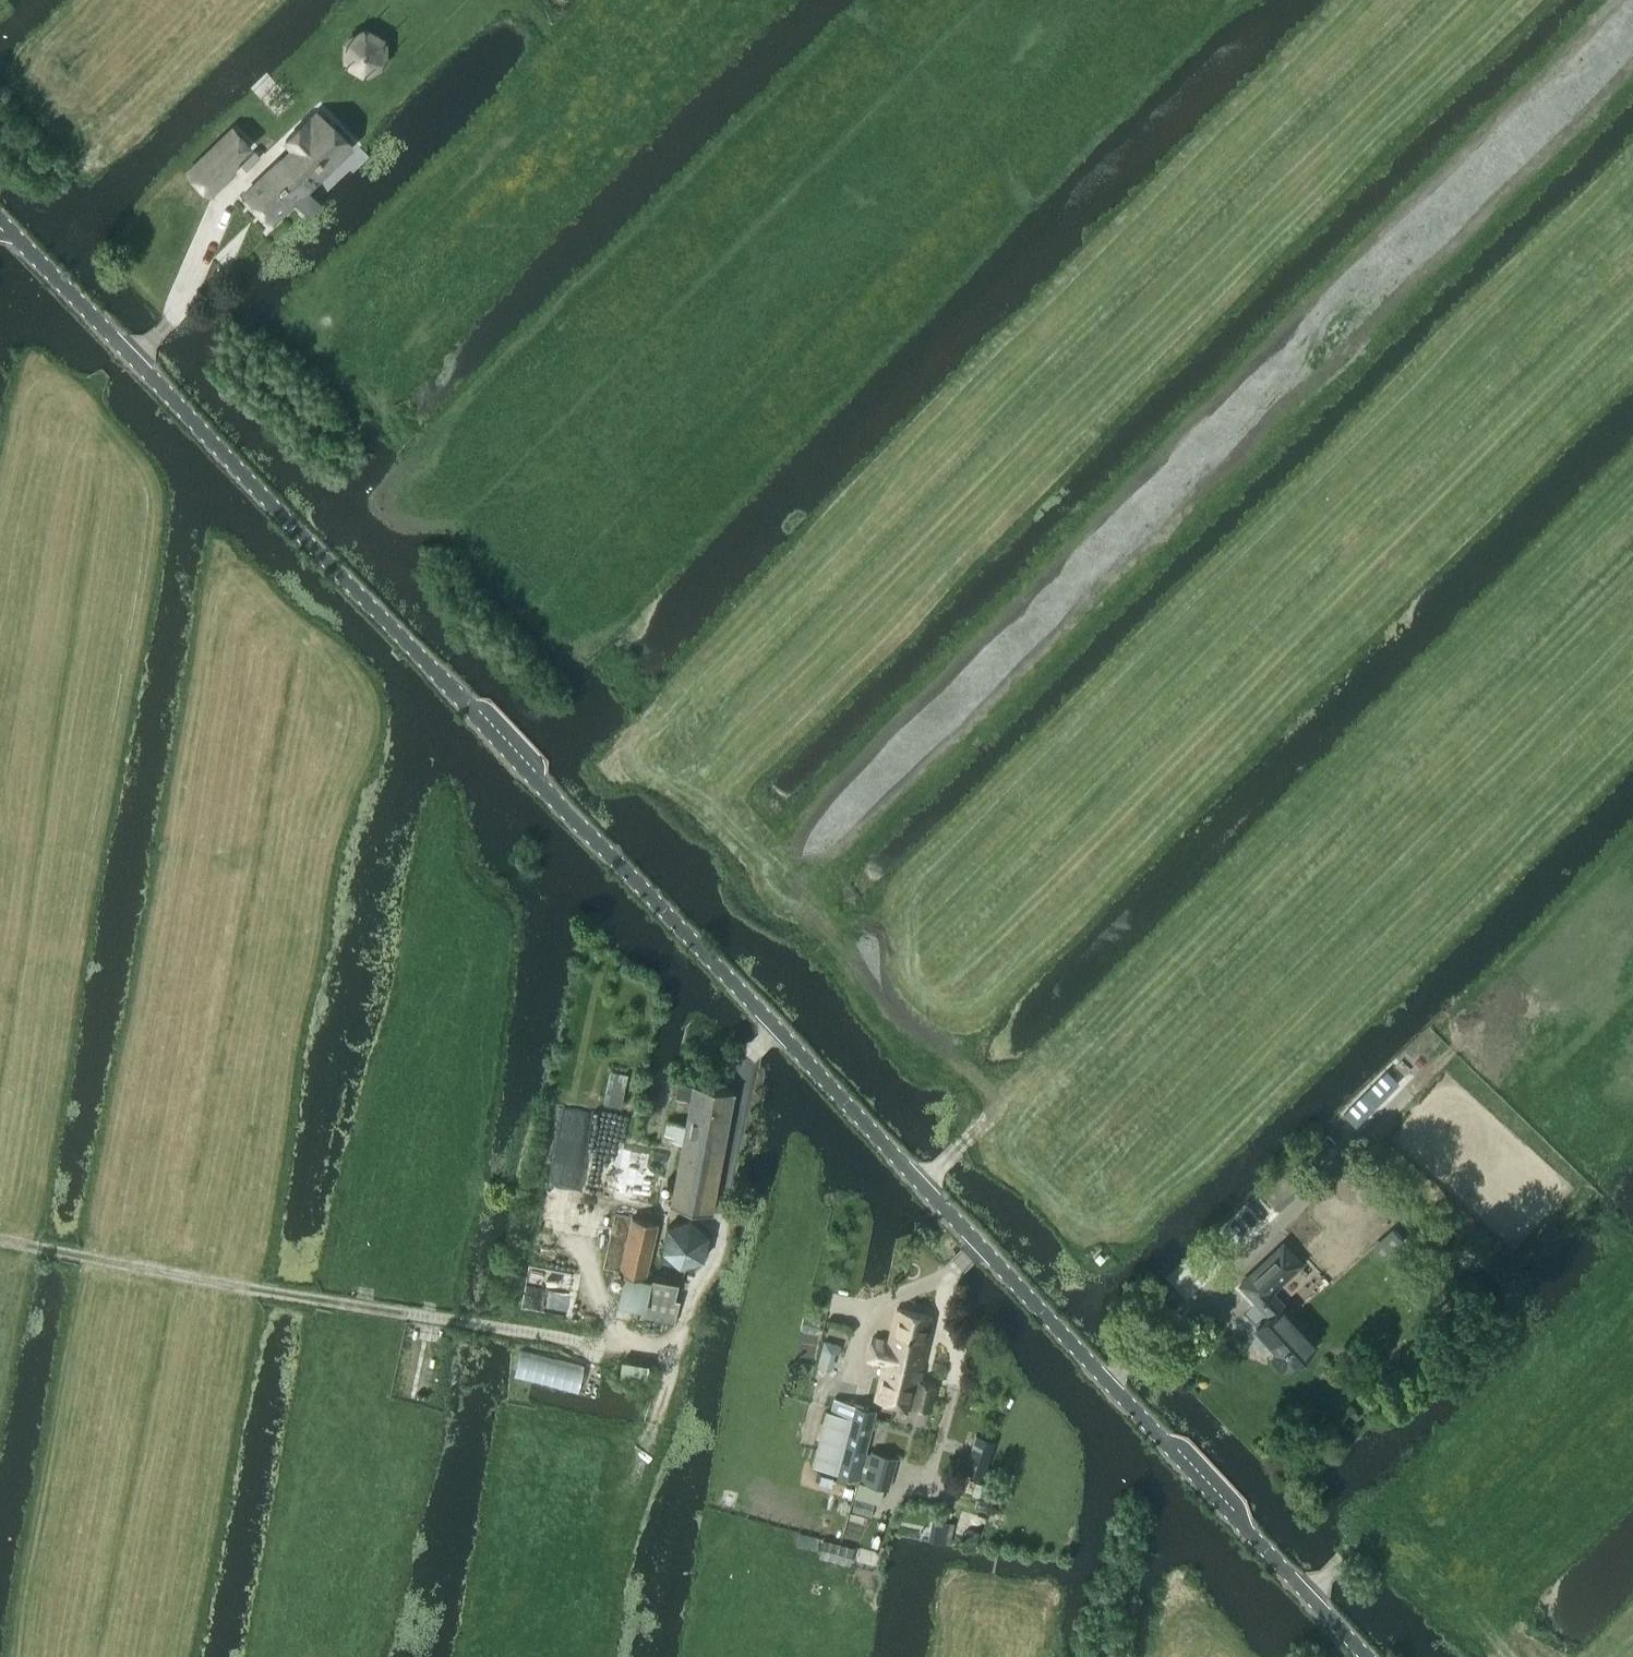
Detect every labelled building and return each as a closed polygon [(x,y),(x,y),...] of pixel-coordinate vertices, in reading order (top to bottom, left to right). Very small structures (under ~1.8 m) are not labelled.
[(298,153),(289,162),(283,159),(278,161),(245,193),(273,222),(295,200),(309,215),(321,203),(308,189),(355,143),(337,125),(333,129),(317,112),(312,116),(310,117),(286,140),(298,153)] [(210,196),(234,174),(239,158),(253,145),(233,124),(185,170),(210,196)] [(621,1107),(628,1075),(610,1071),(603,1103),(621,1107)] [(693,1086),(679,1083),(677,1097),(691,1100),(686,1124),(669,1121),(666,1135),(674,1136),(673,1140),(678,1141),(679,1137),(684,1138),(671,1204),(712,1212),(734,1092),(694,1084),(693,1086)] [(1278,1209),(1315,1178),(1300,1160),(1263,1190),(1278,1209)] [(658,1223),(632,1217),(620,1272),(623,1273),(617,1303),(645,1310),(644,1316),(675,1322),(679,1300),(675,1299),(678,1283),(652,1277),(652,1280),(645,1278),(658,1223)] [(679,1268),(704,1260),(710,1235),(690,1218),(668,1226),(662,1251),(679,1268)] [(1291,1366),(1315,1344),(1281,1307),(1283,1305),(1270,1292),(1301,1263),(1283,1244),(1241,1283),(1271,1315),(1256,1329),(1278,1352),(1273,1357),(1283,1368),(1288,1363),(1291,1366)] [(1100,1262),(1104,1258),(1100,1253),(1095,1258),(1100,1262)] [(884,1363),(875,1400),(912,1409),(913,1407),(930,1410),(936,1385),(919,1381),(933,1318),(896,1309),(889,1342),(872,1338),(867,1359),(884,1363)] [(859,1478),(877,1410),(835,1398),(833,1410),(830,1409),(814,1466),(859,1478)] [(983,1478),(995,1441),(977,1435),(964,1472),(983,1478)] [(888,1489),(897,1457),(872,1450),(863,1482),(888,1489)] [(821,1475),(819,1484),(831,1486),(833,1478),(821,1475)] [(970,1481),(965,1493),(981,1500),(983,1496),(988,1498),(992,1490),(970,1481)] [(947,1521),(942,1536),(950,1539),(955,1524),(947,1521)] [(799,1534),(796,1545),(813,1550),(816,1538),(799,1534)]
